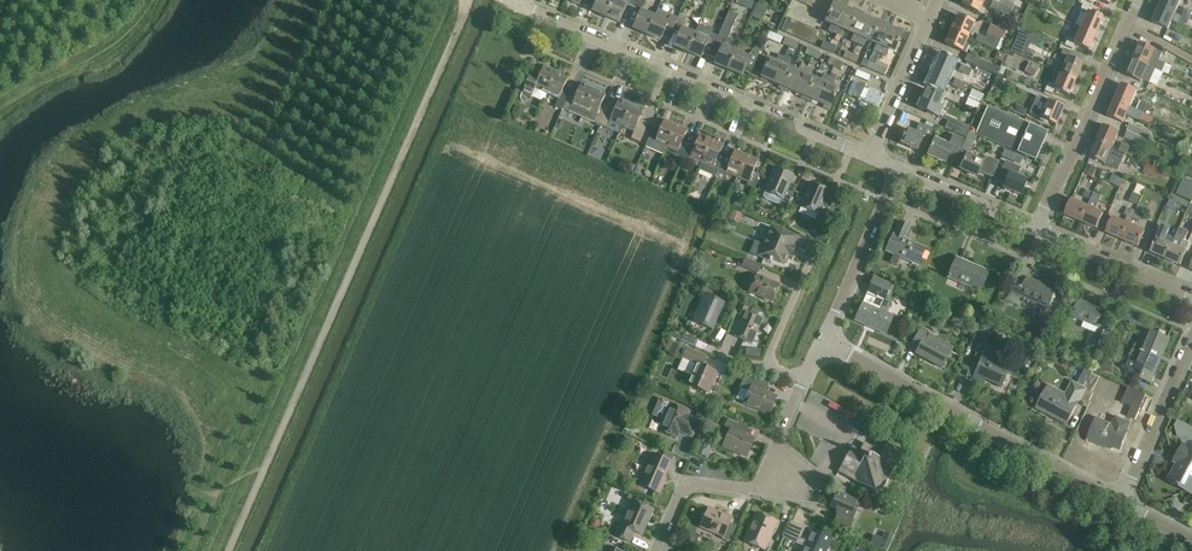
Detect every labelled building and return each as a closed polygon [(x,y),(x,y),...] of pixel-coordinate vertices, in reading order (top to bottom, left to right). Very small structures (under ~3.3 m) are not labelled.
[(606,18),(613,0),(597,0),(592,12),(606,18)] [(606,18),(619,24),(624,13),(627,6),(620,2),(621,0),(613,0),(606,18)] [(635,6),(642,10),(646,0),(638,0),(635,6)] [(816,0),(808,0),(805,5),(813,8),(816,0)] [(973,11),(979,13),(984,0),(964,0),(962,6),(973,11)] [(1175,14),(1181,0),(1163,0),(1160,7),(1175,14)] [(831,25),(828,32),(834,34),(846,9),(840,6),(841,3),(835,1),(825,23),(831,25)] [(998,11),(1000,5),(993,2),(990,8),(998,11)] [(1086,16),(1081,28),(1095,35),(1102,19),(1088,12),(1090,8),(1083,5),(1079,13),(1086,16)] [(1168,30),(1172,19),(1175,14),(1160,7),(1153,23),(1168,30)] [(849,32),(858,11),(853,9),(851,11),(846,9),(834,34),(835,35),(838,36),(840,37),(843,30),(849,32)] [(657,10),(654,17),(646,35),(660,41),(662,37),(669,39),(676,23),(683,26),(685,21),(657,10)] [(1186,10),(1183,17),(1189,20),(1191,21),(1191,12),(1186,10)] [(633,29),(646,35),(654,17),(640,11),(633,29)] [(857,44),(868,19),(862,16),(863,13),(858,11),(849,32),(854,34),(851,41),(857,44)] [(957,16),(951,30),(968,37),(974,23),(957,16)] [(1189,20),(1183,17),(1180,25),(1186,28),(1187,26),(1189,20)] [(791,20),(787,18),(781,31),(785,33),(791,20)] [(866,40),(871,42),(880,21),(875,18),(874,21),(868,19),(857,44),(863,47),(866,40)] [(785,33),(791,36),(798,23),(791,20),(785,33)] [(873,52),(879,54),(890,28),(885,26),(886,23),(880,21),(871,42),(876,44),(873,52)] [(791,36),(798,39),(804,26),(798,23),(791,36)] [(698,26),(695,34),(686,53),(701,59),(703,54),(709,57),(718,36),(712,34),(713,32),(712,29),(707,27),(704,28),(698,26)] [(798,39),(805,42),(811,28),(804,26),(798,39)] [(682,28),(678,36),(673,47),(686,53),(695,34),(682,28)] [(818,32),(811,28),(805,42),(812,45),(818,32)] [(896,31),(890,28),(879,54),(885,57),(888,50),(894,53),(900,39),(903,32),(904,31),(898,28),(896,31)] [(1068,38),(1064,46),(1072,49),(1074,45),(1088,51),(1095,35),(1081,28),(1075,41),(1068,38)] [(968,47),(964,46),(968,37),(951,30),(945,45),(965,54),(968,47)] [(1019,31),(1011,49),(1020,53),(1025,43),(1027,44),(1030,36),(1019,31)] [(770,32),(767,39),(780,45),(783,38),(770,32)] [(903,32),(900,39),(905,41),(908,34),(903,32)] [(986,37),(978,34),(975,41),(996,50),(1000,40),(987,34),(986,37)] [(709,57),(716,60),(714,65),(727,70),(735,52),(722,46),(723,44),(725,39),(718,36),(709,57)] [(782,45),(788,48),(791,41),(785,38),(782,45)] [(798,44),(791,41),(788,48),(795,50),(798,44)] [(821,48),(827,51),(830,44),(824,42),(821,48)] [(739,44),(736,52),(735,52),(727,70),(742,76),(744,72),(750,75),(762,47),(755,43),(752,50),(739,44)] [(836,47),(830,44),(827,51),(833,54),(836,47)] [(1140,44),(1133,60),(1148,66),(1154,69),(1156,70),(1162,72),(1165,65),(1158,62),(1162,53),(1155,50),(1140,44)] [(805,55),(811,58),(814,51),(808,48),(805,55)] [(1059,58),(1053,71),(1060,74),(1075,81),(1083,64),(1068,58),(1070,54),(1062,50),(1059,58)] [(821,54),(814,51),(811,58),(818,60),(821,54)] [(843,58),(849,61),(852,54),(846,52),(843,58)] [(859,57),(852,54),(849,61),(856,64),(859,57)] [(777,55),(774,62),(769,59),(760,81),(766,84),(767,81),(773,83),(784,58),(777,55)] [(998,68),(985,62),(969,55),(967,62),(996,75),(998,68)] [(955,62),(951,61),(940,56),(933,70),(948,77),(955,62)] [(778,89),(783,91),(793,69),(787,66),(790,60),(784,58),(773,83),(779,86),(778,89)] [(827,65),(834,68),(837,61),(830,58),(827,65)] [(1133,60),(1126,76),(1137,81),(1141,82),(1142,80),(1150,83),(1152,79),(1155,72),(1156,70),(1154,69),(1148,66),(1133,60)] [(840,70),(843,64),(837,61),(834,68),(840,70)] [(865,68),(872,71),(875,64),(868,61),(865,68)] [(872,71),(884,76),(887,70),(875,64),(872,71)] [(793,69),(783,91),(788,93),(790,91),(796,93),(807,68),(800,65),(797,71),(793,69)] [(969,76),(972,70),(961,65),(958,72),(969,76)] [(546,94),(556,72),(548,69),(548,70),(543,68),(537,82),(528,78),(525,85),(522,83),(521,87),(518,86),(516,91),(531,97),(541,101),(543,100),(546,94)] [(807,68),(796,93),(802,96),(800,99),(806,101),(815,79),(810,76),(812,70),(807,68)] [(942,92),(948,77),(933,70),(927,85),(942,92)] [(754,71),(751,77),(758,80),(761,74),(754,71)] [(555,108),(562,111),(562,110),(570,90),(564,88),(568,79),(563,77),(564,75),(556,72),(546,94),(558,99),(555,108)] [(1048,83),(1044,92),(1052,95),(1054,90),(1068,97),(1075,81),(1060,74),(1055,86),(1048,83)] [(812,101),(818,103),(830,78),(824,75),(821,81),(815,79),(806,101),(811,103),(812,101)] [(835,80),(830,78),(818,103),(824,106),(823,109),(829,111),(838,89),(832,87),(835,80)] [(996,78),(988,95),(986,101),(998,106),(1001,100),(995,97),(1002,81),(996,78)] [(963,91),(966,84),(955,79),(952,86),(963,91)] [(570,90),(562,110),(581,118),(594,88),(586,85),(585,87),(581,85),(577,93),(570,90)] [(1122,85),(1115,101),(1130,107),(1137,91),(1122,85)] [(581,118),(593,123),(600,126),(607,109),(601,107),(605,95),(601,93),(602,92),(594,88),(581,118)] [(940,97),(935,95),(924,90),(916,108),(948,122),(945,128),(965,138),(970,127),(940,114),(943,108),(936,105),(940,97)] [(1037,96),(1029,114),(1040,119),(1044,121),(1055,126),(1064,108),(1053,103),(1049,101),(1048,101),(1039,97),(1037,96)] [(607,109),(600,126),(607,129),(610,122),(622,127),(631,105),(624,101),(623,103),(618,101),(613,112),(607,109)] [(1108,117),(1119,122),(1123,123),(1127,112),(1134,115),(1133,118),(1140,121),(1144,114),(1137,111),(1130,107),(1115,101),(1108,117)] [(1140,103),(1137,111),(1144,114),(1147,106),(1140,103)] [(640,143),(643,135),(648,124),(639,120),(643,112),(638,110),(639,108),(631,105),(622,127),(634,132),(631,139),(640,143)] [(1023,120),(1022,123),(987,107),(975,134),(1036,160),(1047,133),(1031,126),(1032,124),(1023,120)] [(1155,107),(1150,122),(1163,126),(1168,112),(1155,107)] [(662,155),(665,147),(666,147),(676,125),(664,121),(662,124),(656,122),(645,147),(662,155)] [(926,145),(933,129),(935,126),(928,123),(926,126),(921,124),(916,134),(907,130),(900,144),(917,151),(921,143),(926,145)] [(1128,131),(1147,140),(1150,133),(1131,124),(1128,131)] [(676,125),(666,147),(677,152),(674,159),(680,162),(682,158),(682,159),(688,145),(682,142),(687,130),(676,125)] [(1104,126),(1097,142),(1112,149),(1119,133),(1104,126)] [(1147,140),(1128,131),(1125,139),(1144,147),(1147,140)] [(968,153),(976,137),(970,134),(962,150),(968,153)] [(956,159),(959,153),(964,140),(953,135),(949,144),(935,138),(927,156),(945,163),(948,156),(956,159)] [(697,142),(691,139),(690,139),(688,145),(682,159),(691,162),(692,161),(693,159),(702,163),(711,141),(699,136),(697,142)] [(716,178),(717,174),(718,174),(726,154),(720,152),(723,146),(711,141),(702,163),(698,170),(716,178)] [(1090,158),(1101,163),(1105,165),(1109,156),(1122,162),(1126,155),(1119,151),(1112,149),(1097,142),(1090,158)] [(1119,151),(1126,155),(1129,147),(1122,144),(1119,151)] [(718,174),(724,177),(726,178),(729,177),(729,174),(737,178),(746,156),(735,151),(732,157),(726,154),(718,174)] [(1005,151),(1001,158),(1008,161),(1012,154),(1005,151)] [(1016,153),(1013,159),(1029,166),(1031,159),(1016,153)] [(967,154),(960,170),(977,177),(979,173),(992,178),(998,163),(988,158),(985,160),(984,162),(967,154)] [(753,189),(754,186),(759,175),(753,172),(758,161),(746,156),(737,178),(748,183),(746,186),(753,189)] [(1005,162),(996,182),(1004,185),(1003,189),(1020,196),(1026,181),(1017,177),(1021,169),(1005,162)] [(777,204),(780,204),(779,206),(786,209),(789,203),(796,187),(789,184),(793,176),(775,168),(765,192),(763,196),(763,199),(765,200),(775,204),(777,204)] [(1113,175),(1110,183),(1120,187),(1123,180),(1113,175)] [(1177,195),(1191,201),(1191,193),(1187,191),(1189,188),(1191,182),(1184,179),(1177,195)] [(815,220),(816,219),(823,222),(831,202),(825,199),(828,191),(810,184),(800,207),(801,207),(798,213),(815,220)] [(1141,194),(1147,196),(1151,187),(1144,184),(1141,194)] [(1083,197),(1090,201),(1094,193),(1086,190),(1083,197)] [(1097,230),(1102,218),(1104,214),(1095,211),(1101,197),(1094,193),(1090,201),(1088,207),(1081,223),(1097,230)] [(1187,208),(1189,203),(1178,198),(1178,199),(1172,197),(1167,207),(1174,210),(1177,203),(1187,208)] [(1065,216),(1081,223),(1088,207),(1071,200),(1065,216)] [(1106,233),(1122,240),(1135,212),(1127,208),(1124,215),(1128,216),(1125,223),(1113,218),(1106,233)] [(733,211),(729,220),(738,224),(743,215),(733,211)] [(1138,247),(1143,236),(1145,232),(1129,225),(1133,218),(1140,221),(1143,215),(1135,212),(1122,240),(1138,247)] [(720,217),(717,224),(723,226),(726,220),(720,217)] [(896,266),(900,257),(918,265),(925,249),(903,240),(909,226),(900,222),(894,236),(893,235),(886,251),(894,254),(890,263),(896,266)] [(1151,253),(1166,259),(1175,238),(1167,235),(1171,226),(1163,223),(1151,253)] [(755,255),(771,262),(772,260),(785,265),(789,256),(792,257),(796,247),(793,246),(797,237),(781,230),(780,233),(770,228),(762,246),(760,245),(755,255)] [(1181,266),(1186,255),(1191,244),(1184,241),(1188,232),(1180,228),(1175,238),(1166,259),(1181,266)] [(737,265),(742,267),(758,273),(761,266),(745,259),(740,257),(737,265)] [(981,291),(984,284),(989,273),(956,259),(948,277),(981,291)] [(874,265),(871,271),(877,275),(880,269),(874,265)] [(749,292),(761,298),(772,302),(779,285),(756,275),(749,292)] [(862,304),(855,321),(886,334),(888,328),(891,329),(893,329),(895,328),(897,326),(897,324),(897,321),(895,320),(892,318),(893,317),(884,313),(895,288),(891,286),(874,278),(867,292),(884,299),(879,311),(873,309),(862,304)] [(1049,308),(1052,302),(1057,291),(1028,278),(1025,284),(1017,280),(1011,294),(1020,298),(1021,296),(1049,308)] [(693,321),(712,330),(724,303),(704,295),(693,321)] [(1072,316),(1084,321),(1082,327),(1095,333),(1104,311),(1079,301),(1072,316)] [(734,336),(751,344),(762,320),(746,313),(749,307),(740,303),(736,314),(742,317),(734,336)] [(922,303),(919,309),(924,312),(927,305),(922,303)] [(980,324),(976,333),(985,337),(989,328),(980,324)] [(920,330),(912,346),(918,349),(916,354),(942,368),(953,347),(920,330)] [(1150,331),(1145,342),(1142,350),(1160,358),(1161,355),(1162,355),(1169,339),(1150,331)] [(1104,332),(1101,337),(1095,334),(1089,348),(1101,353),(1109,334),(1104,332)] [(698,340),(687,335),(684,334),(681,342),(695,348),(698,340)] [(705,358),(694,353),(687,349),(683,358),(698,365),(689,385),(706,393),(715,372),(702,366),(705,358)] [(1160,358),(1142,350),(1136,364),(1129,361),(1126,367),(1126,370),(1126,372),(1128,373),(1140,378),(1152,384),(1155,377),(1152,376),(1160,358)] [(1001,387),(1006,375),(1009,369),(983,358),(984,354),(977,351),(966,376),(983,384),(985,379),(1001,387)] [(1034,365),(1031,371),(1036,374),(1039,367),(1034,365)] [(1043,398),(1037,408),(1067,424),(1073,414),(1078,403),(1087,408),(1093,393),(1092,393),(1099,378),(1092,374),(1084,389),(1073,383),(1066,396),(1049,386),(1043,398)] [(746,375),(740,388),(749,392),(744,404),(769,415),(769,414),(768,414),(775,397),(777,398),(777,397),(760,390),(763,382),(746,375)] [(1147,395),(1130,387),(1123,403),(1132,407),(1128,417),(1136,420),(1147,395)] [(660,399),(652,415),(664,420),(659,431),(665,434),(676,438),(680,430),(684,432),(684,433),(691,436),(698,421),(686,416),(688,412),(671,405),(671,404),(660,399)] [(698,409),(695,416),(704,419),(706,412),(698,409)] [(723,447),(746,457),(754,440),(741,434),(745,426),(728,418),(724,428),(730,430),(723,447)] [(1130,424),(1119,419),(1116,418),(1113,425),(1097,419),(1088,440),(1110,449),(1111,446),(1120,450),(1128,433),(1127,432),(1130,424)] [(1178,420),(1174,427),(1176,432),(1191,427),(1178,420)] [(908,458),(908,457),(875,439),(875,440),(879,442),(874,450),(870,447),(862,450),(859,454),(851,450),(853,446),(835,478),(835,479),(841,468),(851,474),(849,479),(875,493),(882,491),(895,468),(890,465),(898,452),(908,458)] [(1191,490),(1191,450),(1184,445),(1175,462),(1179,464),(1169,482),(1184,489),(1184,488),(1191,492),(1191,490)] [(699,446),(696,453),(706,457),(709,450),(699,446)] [(665,452),(662,459),(671,462),(674,456),(665,452)] [(659,495),(663,487),(661,486),(664,479),(671,463),(671,462),(662,459),(651,454),(638,485),(648,490),(649,490),(659,495)] [(852,484),(850,489),(855,492),(858,487),(852,484)] [(834,523),(845,528),(850,530),(854,521),(853,520),(860,503),(838,493),(840,489),(839,488),(831,507),(837,510),(836,514),(838,514),(834,523)] [(653,510),(642,506),(632,502),(622,526),(619,525),(614,536),(630,543),(634,532),(640,535),(646,520),(648,521),(653,510)] [(729,543),(731,537),(736,526),(729,524),(731,519),(708,509),(700,527),(723,537),(722,540),(729,543)] [(764,550),(771,534),(776,522),(757,514),(744,542),(764,550)] [(803,547),(802,550),(826,550),(832,540),(836,542),(836,541),(811,530),(807,539),(802,536),(805,528),(791,522),(784,538),(798,545),(803,547)] [(882,539),(879,548),(887,550),(893,537),(885,534),(882,539)]
